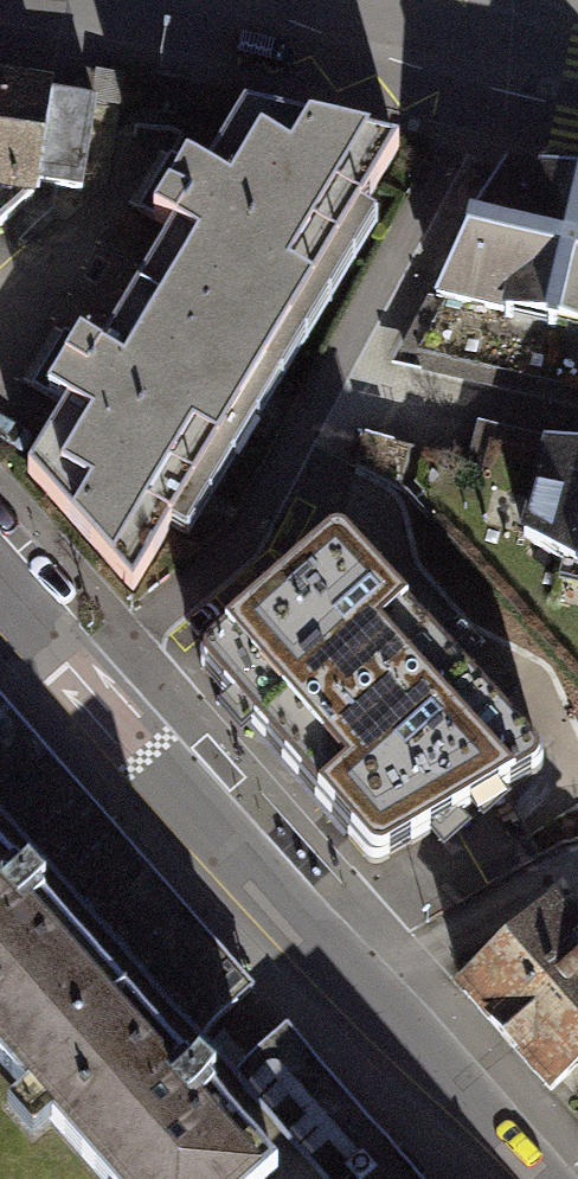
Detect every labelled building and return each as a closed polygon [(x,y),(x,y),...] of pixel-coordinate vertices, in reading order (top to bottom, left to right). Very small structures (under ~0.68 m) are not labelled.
[(36,198),(36,186),(80,195),(95,102),(0,85),(0,229),(36,198)] [(402,144),(237,99),(199,166),(177,150),(142,207),(164,221),(92,342),(70,329),(36,386),(58,398),(18,466),(134,591),(402,144)] [(391,362),(577,408),(577,177),(502,158),(391,362)] [(539,439),(514,530),(577,576),(577,449),(539,439)] [(543,762),(350,554),(338,548),(325,553),(207,654),(201,665),(204,677),(364,859),(377,866),(389,865),(541,778),(545,770),(543,762)] [(289,1023),(263,1046),(247,1028),(227,1004),(253,982),(36,735),(0,766),(0,1178),(427,1178),(289,1023)] [(465,991),(554,1094),(577,1074),(577,942),(555,915),(465,991)]
